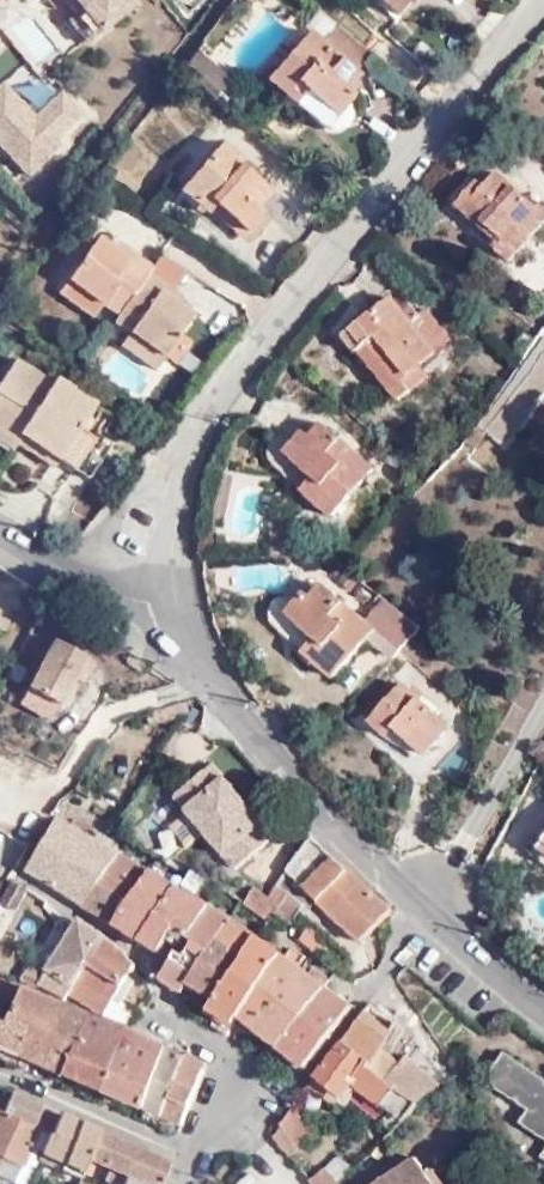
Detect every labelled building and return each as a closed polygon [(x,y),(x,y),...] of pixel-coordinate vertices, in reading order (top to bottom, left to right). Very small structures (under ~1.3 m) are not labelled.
[(74,13),(80,8),(74,0),(63,0),(74,13)] [(74,13),(64,21),(85,47),(137,6),(132,0),(74,0),(80,8),(74,13)] [(367,9),(383,23),(405,0),(376,0),(367,9)] [(353,84),(369,67),(334,36),(317,53),(303,42),(263,90),(293,115),(302,105),(330,128),(349,107),(343,102),(355,86),(353,84)] [(25,179),(86,118),(58,90),(34,115),(0,81),(0,154),(25,179)] [(211,147),(170,197),(186,211),(195,202),(238,236),(255,218),(247,209),(260,195),(231,171),(231,163),(211,147)] [(468,200),(507,235),(497,245),(515,260),(543,227),(543,200),(534,192),(530,197),(504,174),(489,188),(484,182),(468,200)] [(153,273),(157,267),(138,254),(133,261),(115,250),(98,237),(70,279),(106,304),(121,315),(153,273)] [(133,261),(138,254),(121,242),(115,250),(133,261)] [(121,315),(117,319),(134,331),(168,357),(196,315),(179,302),(166,292),(171,287),(153,273),(121,315)] [(97,317),(106,304),(70,279),(61,292),(97,317)] [(183,296),(171,287),(166,292),(179,302),(183,296)] [(442,354),(417,321),(409,311),(397,296),(351,333),(365,352),(378,342),(416,392),(434,378),(425,368),(442,354)] [(409,311),(417,321),(425,314),(418,305),(409,311)] [(425,314),(417,321),(442,354),(455,343),(432,311),(425,314)] [(168,357),(134,331),(124,344),(160,369),(168,357)] [(404,402),(416,392),(378,342),(365,352),(404,402)] [(153,377),(118,347),(105,362),(139,392),(153,377)] [(61,381),(58,387),(12,358),(0,377),(0,438),(16,449),(21,441),(57,466),(65,459),(90,477),(114,441),(96,431),(107,412),(61,381)] [(484,445),(502,458),(529,422),(517,412),(523,404),(532,412),(543,394),(543,360),(492,433),(484,445)] [(384,473),(332,424),(320,439),(315,434),(295,458),(327,487),(316,499),(343,522),(384,473)] [(480,427),(461,452),(474,461),(484,445),(492,433),(480,427)] [(241,588),(286,588),(285,565),(241,565),(241,588)] [(364,616),(333,587),(319,601),(311,593),(293,613),(322,641),(312,655),(341,680),(374,640),(397,661),(422,632),(384,597),(364,616)] [(75,676),(88,655),(56,636),(29,683),(59,701),(75,676)] [(95,659),(88,655),(75,676),(83,679),(95,659)] [(59,701),(29,683),(18,700),(49,719),(59,701)] [(409,688),(375,729),(391,744),(402,735),(429,762),(456,731),(409,688)] [(235,867),(274,836),(213,761),(174,793),(235,867)] [(120,853),(58,816),(41,847),(30,868),(86,903),(120,853)] [(365,887),(310,832),(286,871),(319,900),(361,938),(388,909),(390,904),(369,884),(365,887)] [(150,869),(120,853),(86,903),(116,922),(150,869)] [(178,885),(150,869),(116,922),(142,938),(178,885)] [(319,900),(286,871),(278,884),(279,885),(289,892),(306,904),(301,912),(303,913),(307,916),(319,900)] [(0,901),(0,906),(10,912),(15,906),(17,907),(30,886),(14,876),(0,901)] [(243,881),(233,895),(268,921),(276,910),(279,906),(243,881)] [(197,897),(178,885),(142,938),(161,950),(176,929),(197,897)] [(289,892),(279,885),(274,892),(284,899),(289,892)] [(284,899),(279,906),(276,910),(295,923),(303,913),(301,912),(306,904),(289,892),(284,899)] [(209,903),(197,897),(176,929),(187,936),(209,903)] [(232,917),(211,901),(209,903),(187,936),(194,941),(184,953),(176,948),(170,956),(159,974),(162,978),(183,992),(217,940),(232,917)] [(255,935),(232,917),(217,940),(241,957),(242,954),(255,935)] [(42,982),(67,996),(104,935),(85,922),(74,942),(69,940),(46,974),(35,968),(28,979),(35,984),(42,982)] [(176,929),(161,950),(170,956),(176,948),(184,953),(194,941),(187,936),(176,929)] [(67,996),(64,1002),(93,1013),(100,1017),(120,982),(133,961),(123,950),(104,935),(67,996)] [(281,953),(255,935),(242,954),(268,972),(281,953)] [(241,957),(217,940),(183,992),(208,1007),(241,957)] [(306,970),(281,953),(268,972),(238,1017),(254,1028),(306,970)] [(242,954),(241,957),(208,1007),(217,1013),(234,1023),(238,1017),(268,972),(242,954)] [(329,987),(306,970),(254,1028),(279,1046),(329,987)] [(0,976),(0,1043),(23,1053),(30,1037),(36,1033),(45,1036),(64,1002),(0,976)] [(120,982),(100,1017),(128,1027),(139,1008),(123,1002),(131,989),(120,982)] [(306,1065),(353,1004),(329,987),(279,1046),(306,1065)] [(93,1013),(64,1002),(45,1036),(36,1033),(30,1037),(23,1053),(32,1058),(67,1072),(93,1013)] [(396,1023),(371,1003),(342,1038),(344,1039),(372,1061),(381,1048),(396,1023)] [(100,1017),(93,1013),(67,1072),(89,1082),(103,1088),(128,1027),(100,1017)] [(217,1013),(212,1022),(229,1032),(234,1023),(217,1013)] [(128,1027),(103,1088),(144,1107),(169,1045),(128,1027)] [(405,1119),(420,1102),(389,1079),(370,1065),(372,1061),(344,1039),(308,1086),(339,1101),(356,1079),(405,1119)] [(0,1043),(0,1053),(19,1062),(23,1053),(0,1043)] [(169,1045),(144,1107),(160,1114),(184,1055),(169,1045)] [(389,1079),(401,1064),(381,1048),(372,1061),(370,1065),(389,1079)] [(32,1058),(23,1053),(19,1062),(28,1066),(32,1058)] [(389,1079),(420,1102),(443,1080),(409,1053),(401,1064),(389,1079)] [(184,1055),(160,1114),(182,1123),(188,1107),(190,1108),(208,1063),(202,1061),(201,1064),(197,1062),(199,1060),(196,1057),(193,1060),(184,1055)] [(505,1081),(502,1096),(538,1120),(530,1134),(543,1144),(543,1085),(516,1066),(505,1081)] [(58,1113),(10,1090),(0,1109),(36,1125),(49,1131),(58,1113)] [(319,1129),(294,1105),(279,1122),(297,1153),(319,1129)] [(36,1125),(0,1109),(0,1154),(1,1153),(20,1162),(36,1125)] [(84,1156),(95,1129),(58,1113),(49,1131),(40,1150),(62,1160),(58,1169),(75,1177),(84,1156)] [(173,1164),(95,1129),(84,1156),(106,1166),(121,1174),(117,1183),(165,1183),(173,1164)] [(40,1150),(37,1158),(58,1169),(62,1160),(40,1150)] [(380,1183),(435,1183),(429,1176),(418,1160),(380,1183)] [(344,1180),(330,1163),(313,1177),(313,1178),(317,1183),(340,1183),(344,1180)] [(115,1183),(117,1183),(121,1174),(106,1166),(101,1177),(115,1183)] [(429,1176),(435,1183),(444,1183),(436,1172),(429,1176)]
